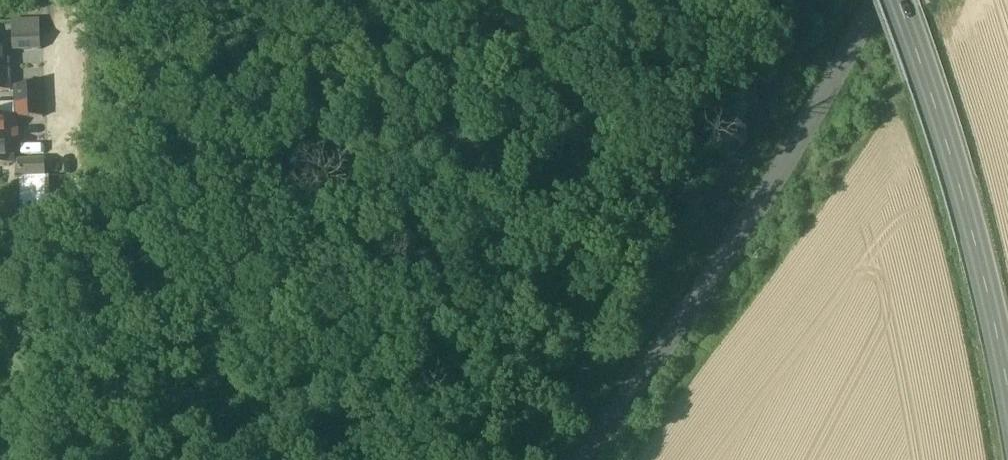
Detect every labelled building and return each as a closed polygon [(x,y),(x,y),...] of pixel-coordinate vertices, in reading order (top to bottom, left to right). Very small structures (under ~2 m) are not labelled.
[(40,34),(13,35),(14,51),(40,50),(40,34)] [(9,68),(8,44),(0,45),(0,68),(9,68)] [(0,68),(0,92),(10,91),(9,68),(0,68)] [(42,88),(15,89),(16,104),(42,103),(42,88)] [(42,103),(16,104),(17,120),(43,119),(42,103)] [(0,118),(0,142),(12,141),(11,118),(0,118)] [(0,142),(0,165),(14,164),(12,141),(0,142)] [(45,161),(18,162),(19,178),(45,177),(45,161)]
